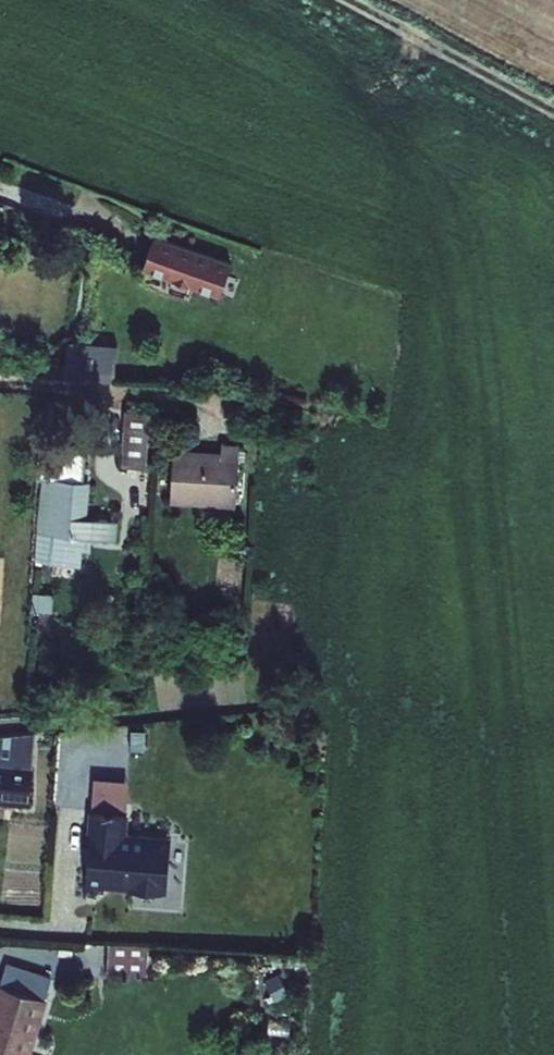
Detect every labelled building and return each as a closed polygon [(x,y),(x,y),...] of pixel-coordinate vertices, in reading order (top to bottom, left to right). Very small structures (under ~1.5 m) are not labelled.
[(216,292),(227,260),(150,232),(139,264),(216,292)] [(126,413),(121,468),(146,470),(151,416),(126,413)] [(169,441),(164,494),(230,500),(235,442),(215,440),(214,454),(181,451),(182,443),(169,441)] [(85,488),(42,484),(36,541),(35,540),(32,567),(76,571),(78,554),(86,555),(87,544),(115,547),(117,527),(81,523),(85,488)] [(48,601),(29,599),(27,617),(46,619),(48,601)] [(0,738),(0,799),(27,800),(29,765),(5,764),(7,738),(0,738)] [(93,778),(89,810),(124,813),(127,781),(93,778)] [(124,813),(89,810),(82,888),(100,890),(101,885),(159,890),(164,839),(122,835),(124,813)] [(147,940),(109,938),(107,965),(145,968),(147,940)] [(8,952),(1,974),(46,987),(52,965),(8,952)] [(46,987),(1,974),(0,973),(0,1054),(26,1054),(46,987)]
